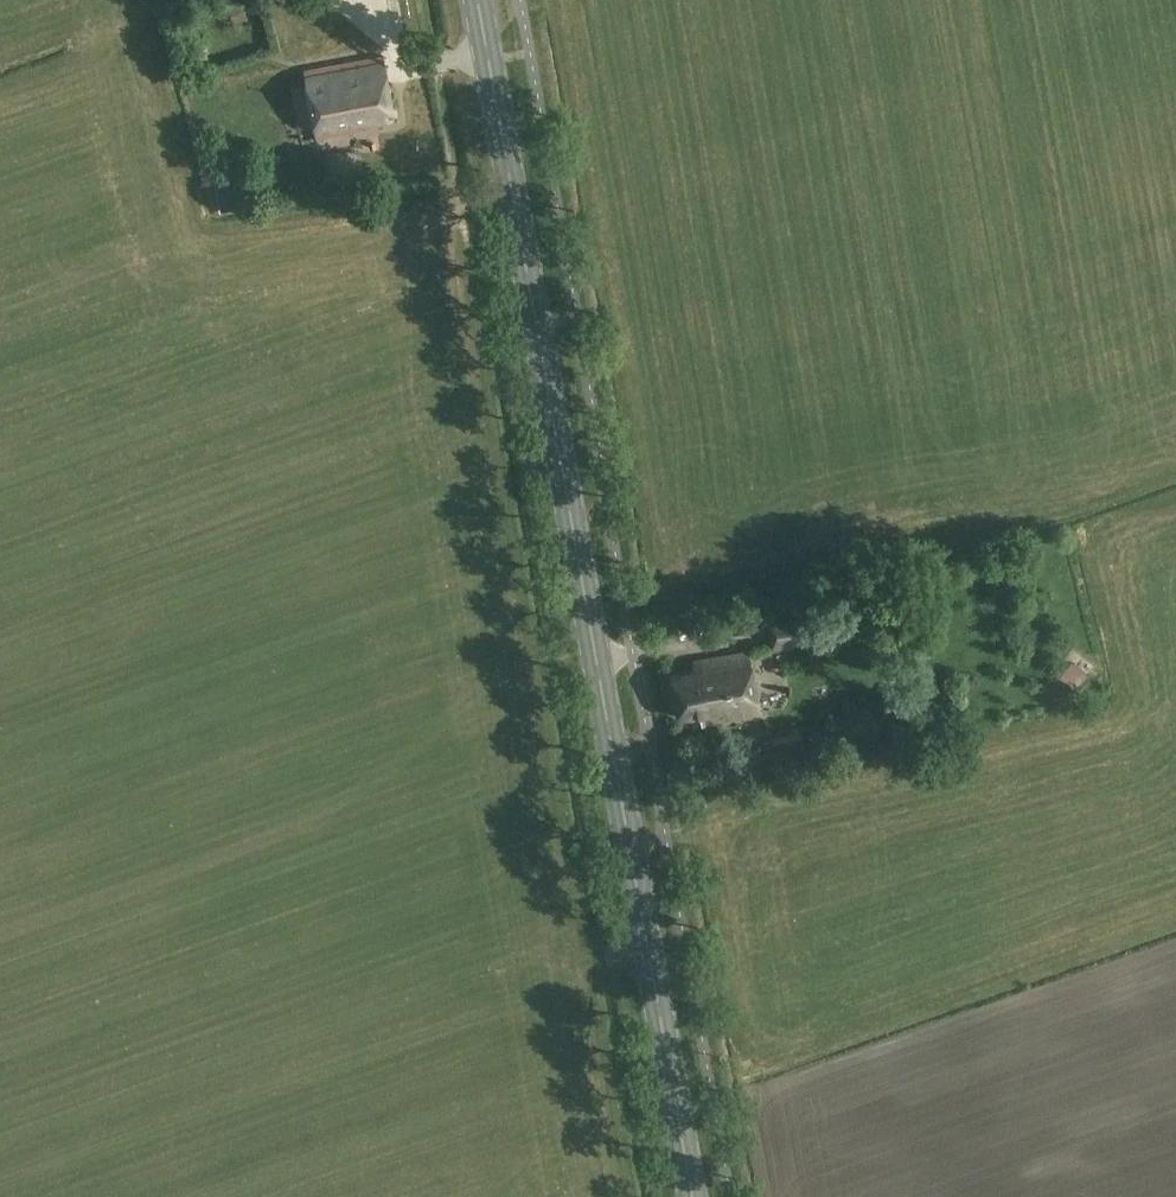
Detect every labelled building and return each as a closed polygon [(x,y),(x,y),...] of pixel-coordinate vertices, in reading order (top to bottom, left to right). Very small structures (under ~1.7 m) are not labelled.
[(395,119),(384,56),(306,70),(318,137),(374,127),(374,123),(395,119)] [(809,643),(804,610),(769,615),(774,648),(809,643)] [(722,635),(759,633),(759,624),(722,627),(722,635)] [(761,712),(750,651),(699,660),(701,669),(673,674),(681,717),(726,709),(728,718),(761,712)] [(1063,677),(1078,691),(1093,674),(1078,660),(1063,677)]
